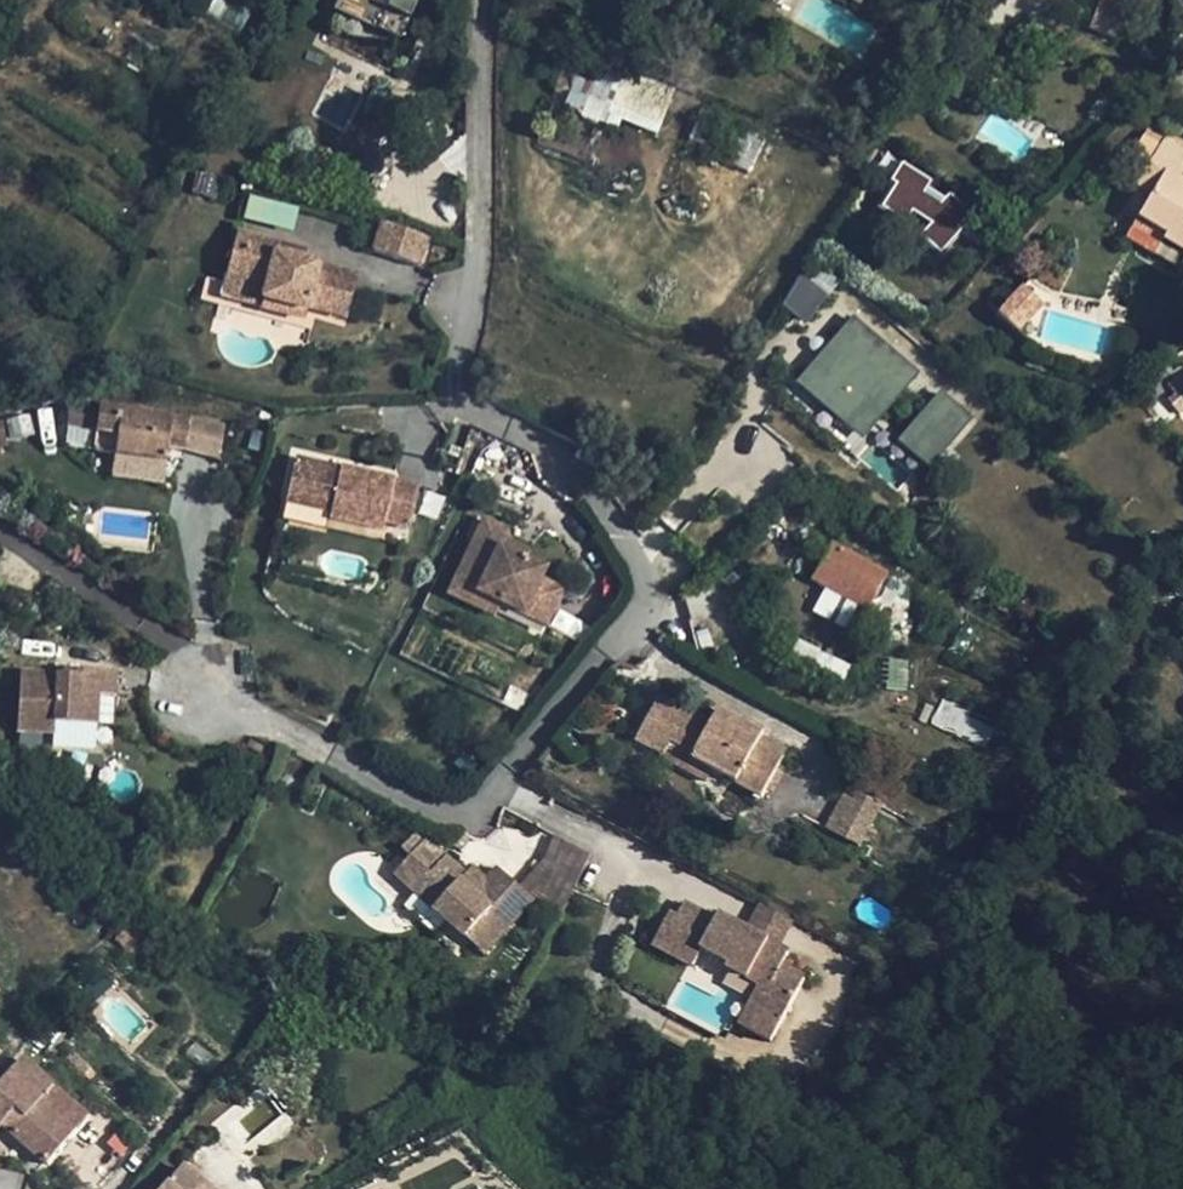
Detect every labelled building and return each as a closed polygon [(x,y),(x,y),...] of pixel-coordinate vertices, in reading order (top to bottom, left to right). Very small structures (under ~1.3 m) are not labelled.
[(337,13),(349,17),(394,34),(405,38),(414,15),(402,11),(406,0),(342,0),(337,13)] [(1034,0),(1035,0),(998,0),(1024,17),(1034,0)] [(1049,8),(1034,0),(1024,17),(1037,25),(1049,8)] [(1088,22),(1116,35),(1130,0),(1095,0),(1088,22)] [(394,34),(349,17),(344,28),(389,46),(394,34)] [(559,72),(593,82),(598,64),(565,54),(559,72)] [(612,101),(622,71),(598,64),(593,82),(589,94),(612,101)] [(636,77),(622,71),(612,101),(626,106),(636,77)] [(1166,130),(1135,184),(1150,194),(1163,171),(1178,181),(1182,172),(1182,140),(1166,130)] [(940,250),(971,212),(907,162),(877,200),(940,250)] [(1178,181),(1163,171),(1150,194),(1139,214),(1165,231),(1163,236),(1182,248),(1182,183),(1178,181)] [(291,229),(298,206),(250,193),(244,215),(291,229)] [(419,242),(374,229),(364,255),(411,269),(419,242)] [(232,273),(244,235),(232,231),(219,270),(232,273)] [(244,235),(232,273),(254,282),(248,303),(295,318),(297,309),(336,320),(348,280),(308,267),(308,263),(293,260),(267,250),(270,243),(244,235)] [(295,250),(270,243),(267,250),(293,260),(295,250)] [(1001,267),(990,258),(978,273),(988,282),(1001,267)] [(781,302),(805,320),(827,293),(802,274),(781,302)] [(814,372),(850,327),(844,321),(807,367),(814,372)] [(905,370),(850,327),(814,372),(869,415),(905,370)] [(912,375),(905,370),(869,415),(875,421),(912,375)] [(1182,394),(1182,371),(1167,382),(1179,398),(1182,394)] [(940,398),(934,393),(897,438),(904,444),(940,398)] [(966,418),(940,398),(904,444),(923,458),(937,439),(945,445),(966,418)] [(90,456),(110,457),(161,463),(163,446),(165,438),(184,439),(186,422),(166,419),(167,417),(96,409),(96,413),(64,409),(63,429),(92,433),(90,456)] [(183,448),(184,439),(165,438),(163,446),(183,448)] [(945,445),(937,439),(923,458),(929,464),(945,445)] [(461,447),(451,444),(448,453),(458,457),(461,447)] [(334,474),(337,466),(293,455),(280,501),(324,512),(323,518),(376,531),(377,525),(404,531),(415,486),(349,469),(347,477),(334,474)] [(109,467),(160,472),(161,463),(110,457),(109,467)] [(349,469),(337,466),(334,474),(347,477),(349,469)] [(160,472),(109,467),(108,476),(159,482),(160,472)] [(501,537),(478,526),(448,587),(492,611),(499,599),(544,620),(556,597),(534,586),(539,575),(493,552),(501,537)] [(866,608),(868,607),(885,576),(886,573),(830,543),(811,577),(866,608)] [(903,586),(885,576),(868,607),(887,617),(903,586)] [(492,611),(448,587),(441,599),(487,623),(492,611)] [(831,617),(839,594),(821,588),(814,612),(831,617)] [(544,620),(499,599),(492,611),(538,633),(544,620)] [(62,668),(17,666),(17,727),(61,728),(61,717),(83,717),(101,718),(102,688),(116,688),(117,662),(63,661),(62,668)] [(1080,695),(1089,682),(1080,674),(1070,687),(1080,695)] [(1068,696),(1055,687),(1048,695),(1061,705),(1068,696)] [(636,741),(664,756),(671,743),(694,756),(691,760),(712,770),(761,796),(782,756),(758,743),(762,734),(719,711),(710,725),(659,697),(636,741)] [(83,728),(83,717),(61,717),(61,728),(83,728)] [(706,783),(712,770),(691,760),(694,756),(671,743),(664,756),(663,760),(706,783)] [(880,803),(849,788),(827,829),(858,846),(880,803)] [(545,836),(528,893),(569,905),(585,848),(545,836)] [(420,873),(405,890),(463,938),(467,932),(485,946),(531,897),(493,867),(483,880),(477,888),(463,875),(437,854),(420,873)] [(389,876),(405,890),(420,873),(403,860),(389,876)] [(469,868),(463,875),(477,888),(483,880),(469,868)] [(659,945),(703,968),(713,951),(741,964),(738,970),(768,986),(759,1004),(792,1023),(813,981),(789,967),(795,955),(725,916),(723,919),(691,903),(683,917),(675,914),(659,945)] [(467,932),(463,938),(480,953),(485,946),(467,932)] [(728,988),(759,1004),(768,986),(738,970),(741,964),(713,951),(703,968),(697,980),(724,995),(728,988)] [(781,1041),(792,1023),(759,1004),(749,1024),(781,1041)] [(0,1083),(0,1129),(2,1126),(7,1121),(16,1130),(12,1135),(47,1166),(88,1119),(21,1059),(0,1083)] [(2,1126),(12,1135),(16,1130),(7,1121),(2,1126)] [(173,1182),(181,1188),(186,1188),(175,1180),(173,1182)]
